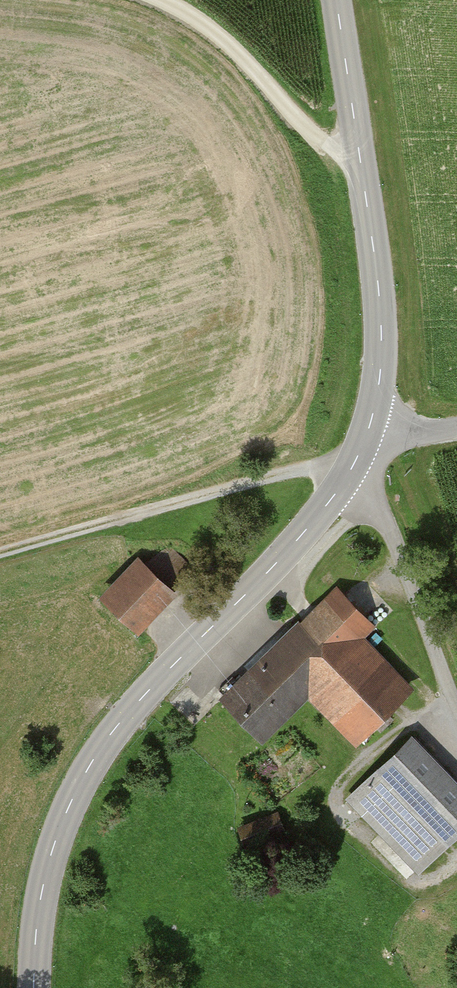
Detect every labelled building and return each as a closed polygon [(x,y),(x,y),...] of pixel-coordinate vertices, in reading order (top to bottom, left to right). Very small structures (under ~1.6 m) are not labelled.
[(105,594),(143,633),(183,595),(145,556),(105,594)] [(343,591),(227,698),(265,739),(314,694),(358,741),(415,688),(367,636),(376,627),(343,591)] [(415,734),(347,801),(422,876),(456,841),(456,776),(415,734)] [(281,814),(240,828),(246,847),(287,833),(281,814)]
